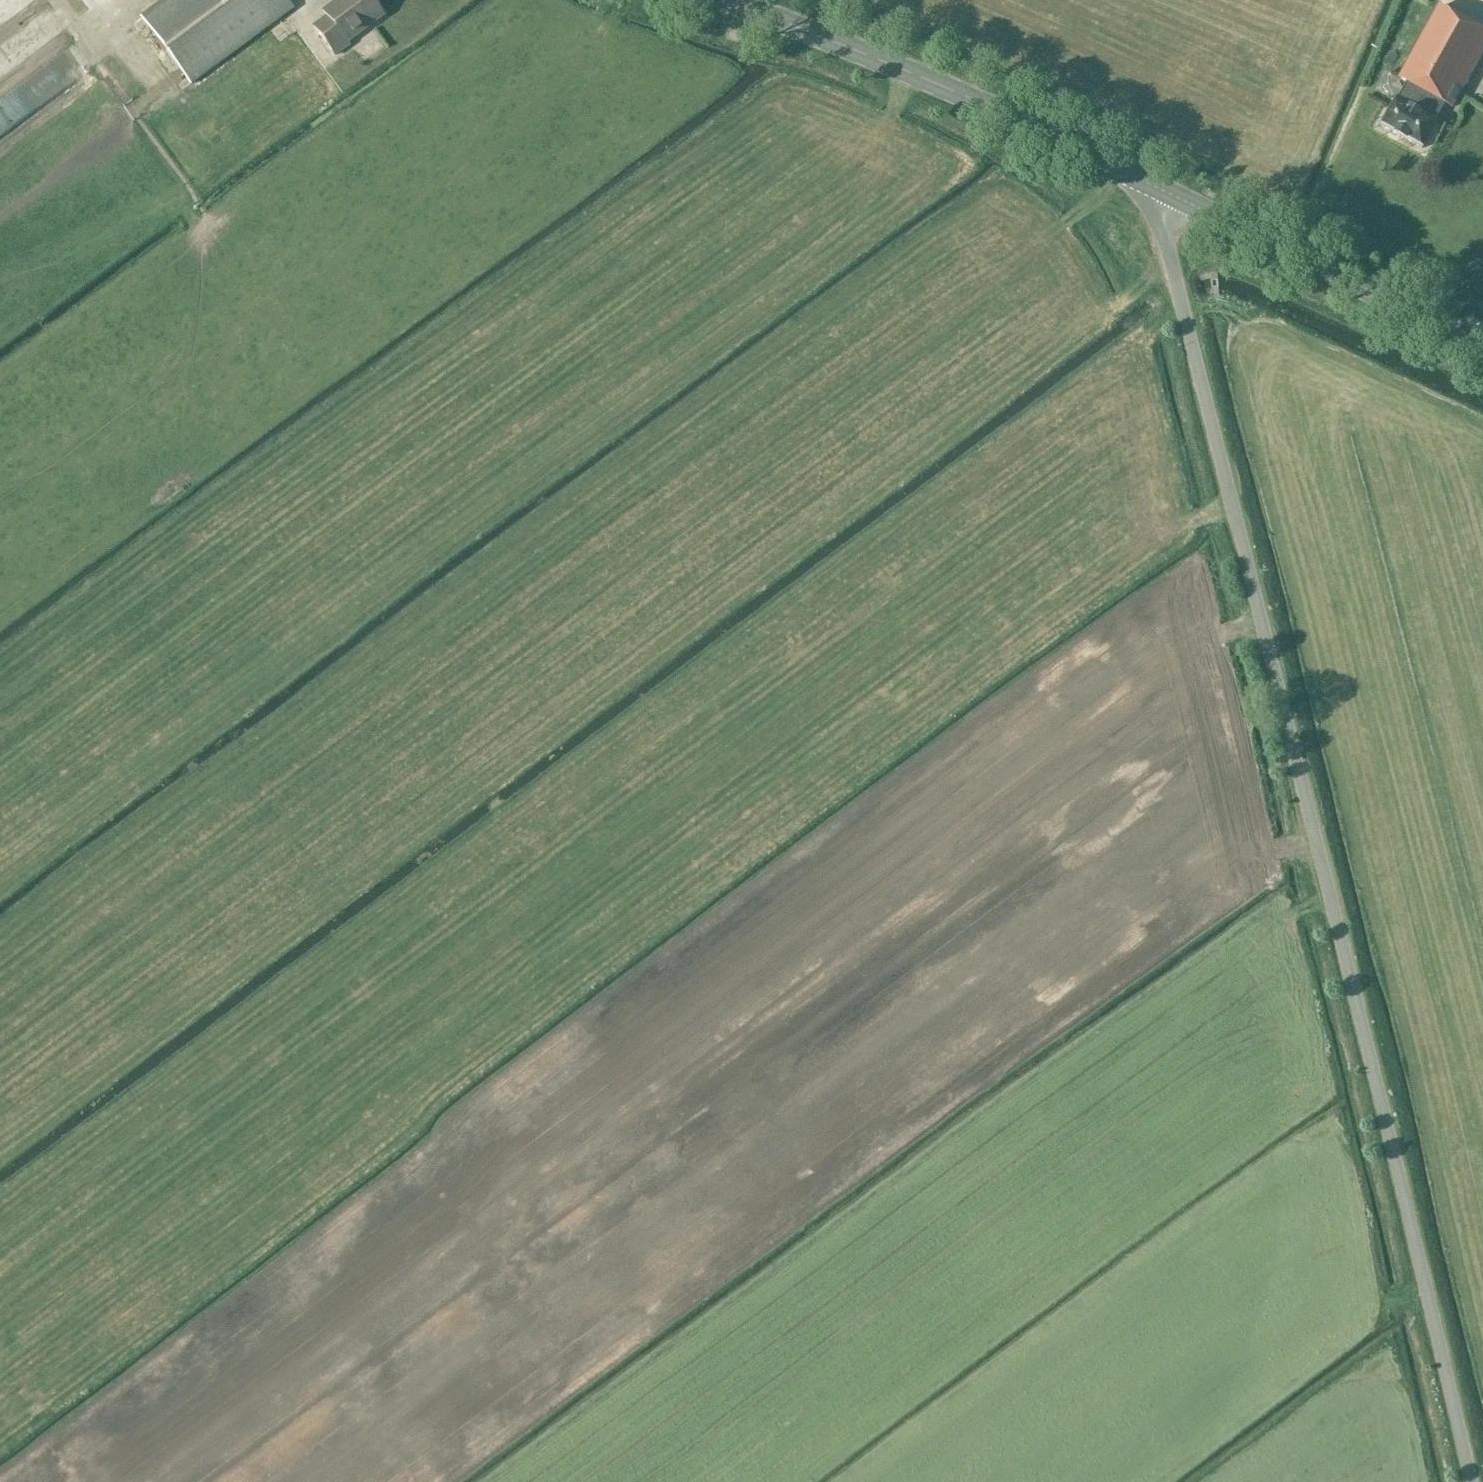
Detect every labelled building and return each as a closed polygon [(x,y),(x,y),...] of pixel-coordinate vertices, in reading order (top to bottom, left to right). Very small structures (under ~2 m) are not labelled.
[(288,0),(165,0),(140,18),(191,86),(294,8),(288,0)] [(313,27),(335,57),(349,46),(348,43),(384,16),(372,0),(339,0),(323,12),(327,17),(313,27)] [(1441,6),(1401,78),(1408,82),(1399,100),(1397,99),(1382,126),(1423,149),(1438,122),(1436,121),(1446,103),(1453,107),(1482,53),(1482,30),(1441,6)] [(0,46),(0,69),(23,55),(13,39),(0,46)] [(69,77),(55,58),(0,97),(0,126),(69,77)]
